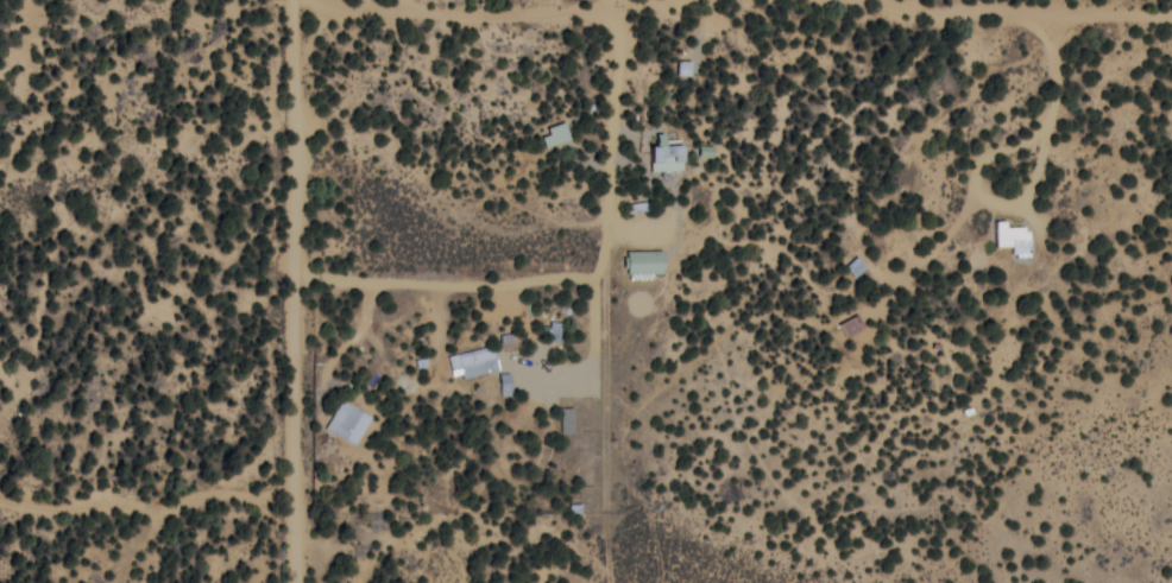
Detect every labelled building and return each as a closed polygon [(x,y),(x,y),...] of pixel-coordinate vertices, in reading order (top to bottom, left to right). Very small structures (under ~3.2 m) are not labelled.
[(677,74),(692,74),(692,59),(678,59),(677,74)] [(542,129),(545,145),(570,140),(567,124),(542,129)] [(666,144),(666,132),(658,133),(659,144),(652,144),(653,170),(685,169),(684,143),(666,144)] [(700,155),(715,156),(716,145),(700,144),(700,155)] [(1013,245),(1013,256),(1032,255),(1030,225),(1007,226),(1007,219),(996,219),(997,246),(1013,245)] [(627,250),(628,273),(666,272),(665,249),(627,250)] [(867,266),(858,255),(846,265),(855,276),(867,266)] [(840,322),(846,335),(865,327),(859,313),(840,322)] [(454,379),(499,368),(493,344),(448,355),(454,379)] [(501,395),(512,394),(511,372),(499,373),(501,395)] [(325,427),(355,445),(372,415),(342,398),(325,427)] [(574,407),(560,407),(561,431),(575,431),(574,407)]
